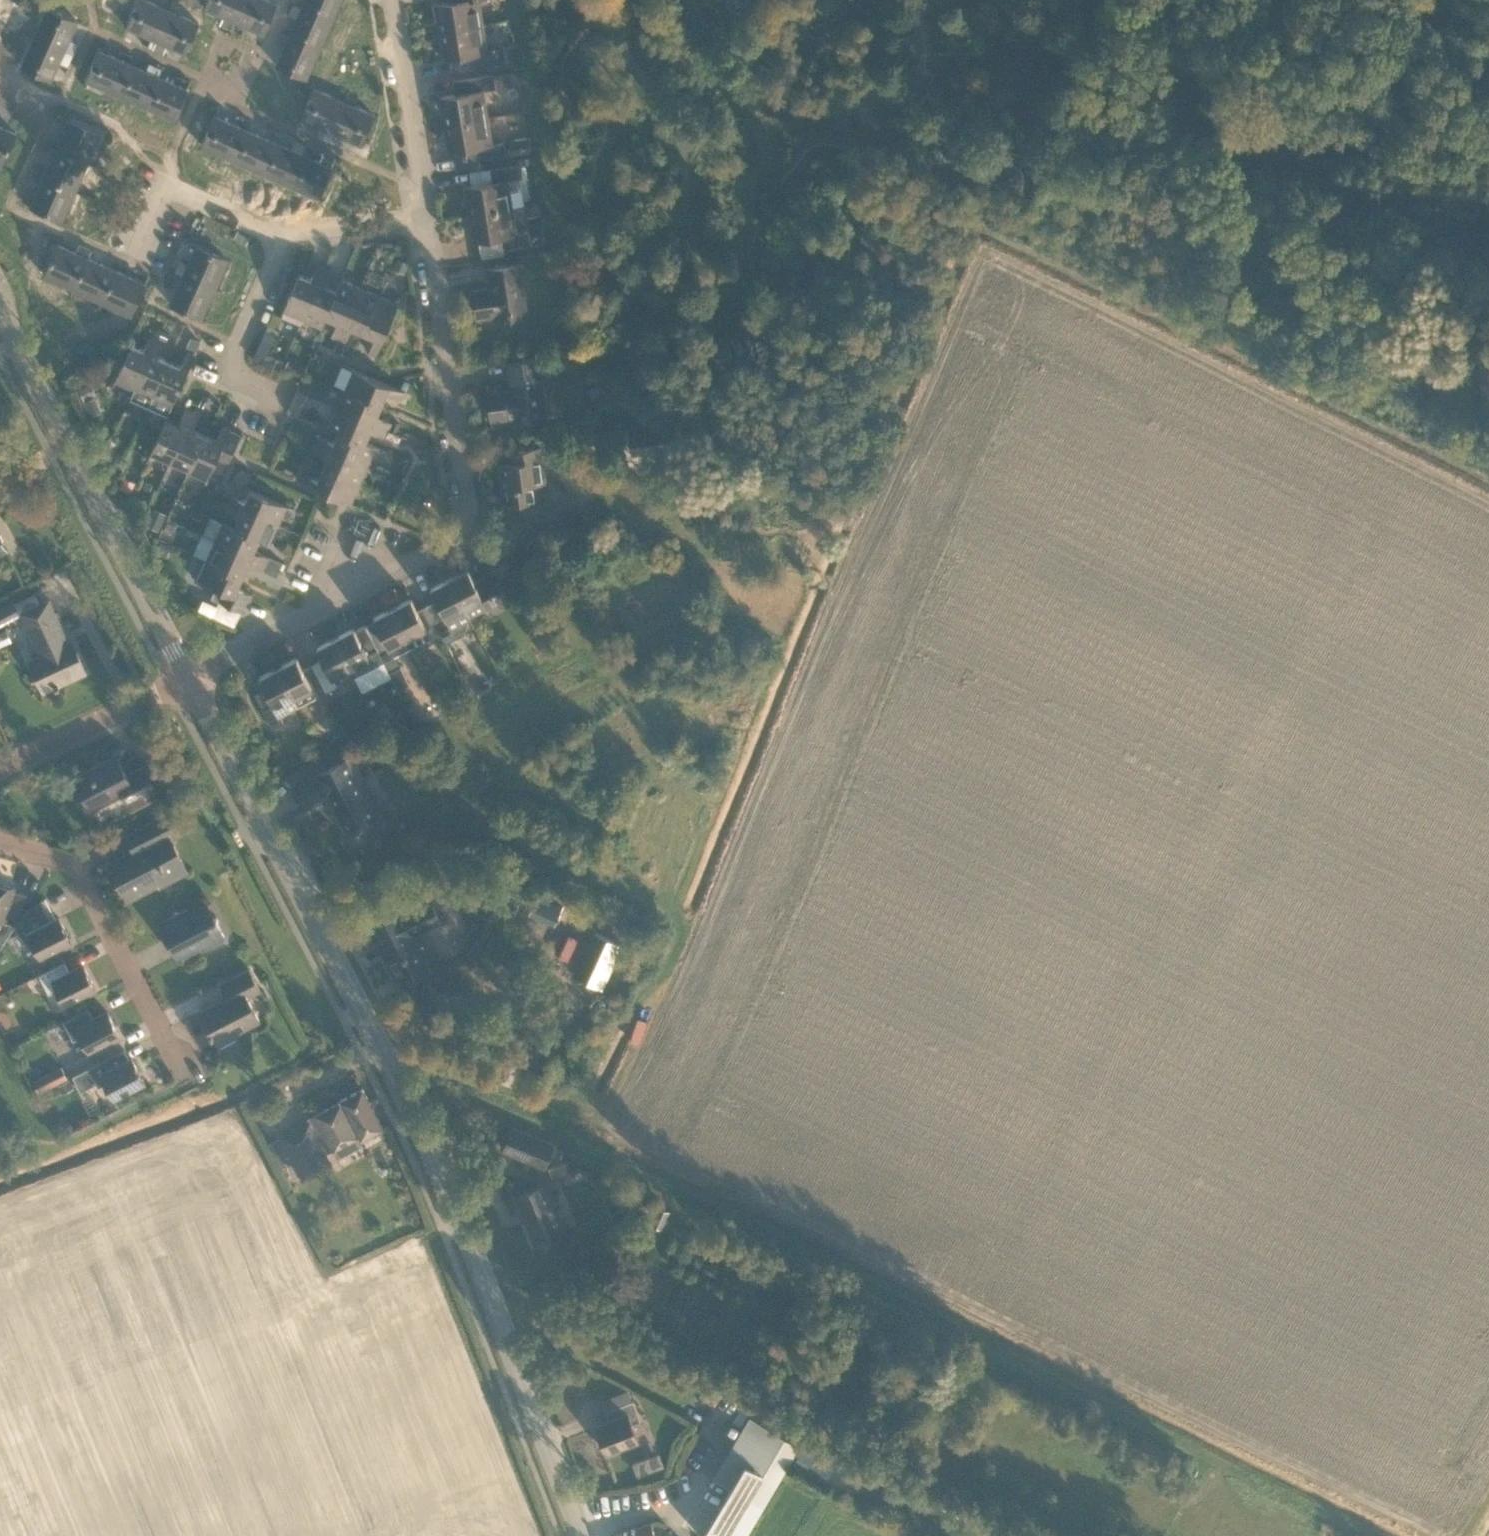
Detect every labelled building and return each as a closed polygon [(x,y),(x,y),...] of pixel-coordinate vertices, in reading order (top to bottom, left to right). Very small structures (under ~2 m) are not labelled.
[(153,46),(170,8),(152,0),(138,0),(127,25),(152,36),(148,44),(153,46)] [(235,19),(243,0),(208,0),(205,6),(224,14),(235,19)] [(274,0),(243,0),(235,19),(264,32),(277,1),(274,0)] [(302,4),(332,18),(340,0),(304,0),(302,4)] [(483,22),(479,0),(445,0),(435,2),(439,29),(483,22)] [(294,1),(288,13),(297,16),(302,4),(294,1)] [(319,47),(332,18),(302,4),(297,16),(289,34),(319,47)] [(48,5),(35,35),(73,52),(78,41),(70,38),(78,19),(48,5)] [(170,8),(153,46),(164,51),(167,43),(186,51),(199,21),(170,8)] [(224,14),(220,22),(231,27),(235,19),(224,14)] [(487,48),(483,22),(439,29),(444,56),(471,51),(474,65),(501,61),(499,47),(487,48)] [(281,30),(276,41),(284,45),(289,34),(281,30)] [(319,47),(289,34),(284,45),(276,63),(307,76),(319,47)] [(73,53),(73,52),(35,35),(22,64),(52,78),(65,49),(73,53)] [(503,45),(506,64),(515,63),(512,43),(503,45)] [(86,78),(116,91),(129,61),(100,48),(86,78)] [(147,69),(129,61),(116,91),(145,104),(158,74),(162,66),(150,61),(147,69)] [(504,72),(507,84),(519,82),(517,70),(504,72)] [(445,122),(488,115),(484,88),(496,86),(493,72),(454,78),(456,92),(440,94),(445,122)] [(158,74),(145,104),(174,117),(187,87),(158,74)] [(302,117),(331,130),(344,100),(315,87),(302,117)] [(374,112),(344,100),(331,130),(327,138),(340,143),(343,135),(361,143),(374,112)] [(231,157),(244,126),(215,114),(202,144),(231,157)] [(492,141),(488,115),(445,122),(449,149),(476,144),(479,158),(506,153),(504,139),(492,141)] [(2,163),(16,131),(0,124),(0,162),(2,163)] [(268,137),(244,126),(231,157),(260,170),(273,139),(274,139),(278,130),(266,124),(263,130),(270,133),(268,137)] [(508,138),(510,152),(530,150),(527,135),(508,138)] [(291,147),(274,139),(273,139),(260,170),(289,182),(302,152),(303,152),(307,143),(295,138),(291,147)] [(302,152),(289,182),(319,195),(332,165),(336,155),(324,149),(319,160),(303,152),(302,152)] [(465,184),(469,211),(512,204),(508,178),(520,176),(518,162),(490,166),(492,180),(465,184)] [(517,231),(512,204),(469,211),(473,239),(501,234),(503,248),(531,243),(529,229),(517,231)] [(79,241),(75,250),(88,255),(92,246),(79,241)] [(45,274),(73,287),(88,255),(75,250),(59,242),(45,274)] [(183,273),(215,287),(228,258),(196,244),(188,262),(183,273)] [(73,287),(102,300),(117,268),(88,255),(73,287)] [(179,258),(175,269),(183,273),(188,262),(179,258)] [(495,318),(527,313),(520,261),(488,266),(491,286),(473,288),(477,316),(495,313),(495,318)] [(303,317),(324,265),(317,262),(311,277),(299,272),(283,308),(303,317)] [(332,268),(324,265),(303,317),(322,325),(326,314),(337,288),(336,288),(325,283),(332,268)] [(117,268),(102,300),(131,313),(145,281),(117,268)] [(202,315),(215,287),(183,273),(170,302),(202,315)] [(331,334),(338,337),(360,285),(341,277),(336,288),(337,288),(326,314),(338,319),(331,334)] [(352,325),(364,330),(379,293),(360,285),(338,337),(345,340),(352,325)] [(379,293),(364,330),(375,335),(369,350),(377,353),(398,301),(379,293)] [(166,340),(170,331),(162,327),(158,336),(164,339),(166,340)] [(263,362),(276,334),(265,329),(252,357),(263,362)] [(135,387),(157,336),(150,333),(143,348),(131,342),(115,378),(135,387)] [(158,336),(157,336),(135,387),(130,396),(149,404),(169,359),(157,354),(164,339),(158,336)] [(192,336),(188,344),(196,347),(200,340),(200,339),(192,336)] [(181,364),(169,359),(149,404),(167,413),(172,403),(172,404),(195,353),(187,349),(181,364)] [(488,391),(491,413),(514,410),(516,420),(548,415),(540,356),(507,360),(511,388),(488,391)] [(354,367),(345,387),(382,402),(387,391),(402,397),(405,389),(354,367)] [(79,387),(84,398),(93,394),(88,383),(79,387)] [(377,414),(382,402),(345,387),(337,405),(389,427),(392,420),(377,414)] [(337,405),(329,424),(339,429),(340,428),(366,439),(371,428),(398,440),(402,433),(389,427),(337,405)] [(151,452),(170,460),(192,410),(185,407),(179,421),(167,416),(151,452)] [(199,413),(192,410),(170,460),(188,469),(204,433),(193,428),(199,413)] [(592,425),(591,415),(574,417),(575,427),(592,425)] [(208,477),(218,455),(228,459),(241,431),(223,423),(216,438),(204,433),(188,469),(208,477)] [(366,439),(340,428),(339,429),(335,440),(319,433),(316,440),(367,462),(375,443),(366,439)] [(544,463),(552,462),(549,436),(534,438),(535,444),(507,448),(509,460),(497,462),(501,486),(505,485),(508,502),(538,498),(536,481),(546,480),(544,463)] [(328,454),(323,466),(359,481),(367,462),(316,440),(313,448),(328,454)] [(351,501),(359,481),(323,466),(318,477),(303,471),(300,478),(351,501)] [(125,474),(120,485),(130,490),(135,479),(135,478),(125,474)] [(206,511),(215,489),(203,484),(193,506),(206,511)] [(231,492),(227,499),(278,522),(287,503),(251,487),(246,499),(231,492)] [(214,502),(223,506),(226,499),(217,495),(214,502)] [(270,541),(278,522),(227,499),(224,506),(239,513),(234,524),(224,520),(270,541)] [(158,528),(166,511),(154,506),(146,522),(158,528)] [(167,518),(163,527),(172,531),(175,522),(167,518)] [(270,541),(224,520),(215,539),(266,561),(269,554),(254,548),(259,537),(270,541)] [(160,539),(156,551),(166,555),(171,543),(160,539)] [(215,539),(207,557),(243,573),(248,562),(263,569),(266,561),(215,539)] [(243,573),(207,557),(198,576),(217,585),(211,596),(222,600),(244,610),(252,592),(237,585),(243,573)] [(468,566),(449,576),(470,615),(487,606),(509,594),(495,568),(474,578),(468,566)] [(441,629),(440,630),(446,641),(465,631),(469,616),(470,615),(449,576),(431,586),(437,598),(427,603),(441,629)] [(413,644),(440,630),(441,629),(427,603),(417,608),(411,596),(392,606),(408,637),(407,637),(411,645),(413,644)] [(43,690),(87,670),(77,648),(73,650),(50,597),(20,610),(39,652),(29,657),(43,690)] [(20,612),(13,599),(0,606),(0,623),(20,612)] [(380,627),(370,632),(384,659),(411,645),(407,637),(408,637),(392,606),(373,615),(380,627)] [(370,632),(360,637),(354,625),(335,635),(351,666),(355,674),(384,659),(370,632)] [(333,675),(351,666),(335,635),(316,645),(323,657),(313,662),(326,688),(337,683),(333,675)] [(297,655),(278,664),(298,702),(316,694),(326,688),(313,662),(303,667),(297,655)] [(280,712),(298,702),(278,664),(259,674),(265,686),(255,691),(273,725),(284,719),(280,712)] [(373,795),(368,798),(358,778),(364,775),(353,753),(352,754),(347,745),(335,752),(339,760),(310,774),(311,777),(293,786),(302,806),(327,793),(345,830),(360,822),(367,836),(388,825),(373,795)] [(132,807),(172,786),(157,757),(127,773),(117,753),(74,775),(92,808),(123,791),(132,807)] [(160,882),(188,868),(175,843),(171,844),(168,837),(180,831),(169,810),(126,832),(134,848),(109,860),(128,897),(159,880),(160,882)] [(16,922),(20,912),(28,892),(14,888),(15,884),(0,880),(0,939),(3,940),(16,922)] [(400,903),(382,912),(373,916),(389,947),(384,950),(397,976),(428,961),(413,931),(439,918),(428,895),(402,908),(400,903)] [(52,920),(40,898),(28,904),(15,925),(25,945),(33,940),(41,955),(72,939),(60,916),(52,920)] [(188,906),(177,912),(160,921),(178,954),(201,942),(203,946),(225,935),(208,902),(191,911),(188,906)] [(625,943),(596,928),(573,970),(602,986),(625,943)] [(65,1002),(96,986),(84,963),(71,970),(66,959),(39,972),(49,991),(58,987),(65,1002)] [(248,994),(261,988),(250,966),(221,981),(227,994),(200,1008),(218,1044),(238,1034),(236,1030),(260,1018),(248,994)] [(89,1049),(120,1033),(108,1010),(94,1017),(89,1006),(64,1019),(74,1038),(82,1034),(89,1049)] [(88,1066),(96,1081),(98,1085),(106,1081),(114,1096),(145,1080),(133,1056),(130,1058),(125,1047),(113,1053),(88,1066)] [(39,1090),(67,1077),(61,1065),(33,1078),(39,1090)] [(76,1085),(72,1077),(61,1082),(65,1090),(76,1085)] [(332,1162),(326,1151),(359,1134),(361,1137),(383,1126),(363,1086),(341,1097),(342,1099),(308,1116),(310,1119),(281,1134),(303,1177),(332,1162)] [(556,1141),(513,1123),(502,1148),(545,1166),(556,1141)] [(548,1166),(553,1176),(579,1165),(576,1158),(571,1160),(570,1157),(548,1166)] [(567,1228),(547,1179),(515,1193),(535,1242),(567,1228)] [(630,1215),(648,1208),(642,1193),(624,1201),(630,1215)] [(662,1226),(670,1209),(657,1204),(650,1221),(662,1226)] [(610,1419),(596,1424),(606,1450),(638,1437),(632,1420),(640,1417),(633,1400),(606,1410),(610,1419)] [(703,1535),(743,1535),(799,1442),(748,1412),(714,1475),(732,1485),(701,1535),(703,1535)] [(667,1449),(652,1452),(655,1468),(670,1466),(667,1449)] [(646,1456),(633,1461),(638,1474),(651,1469),(646,1456)] [(658,1534),(652,1518),(621,1531),(623,1535),(654,1535),(658,1534)]
